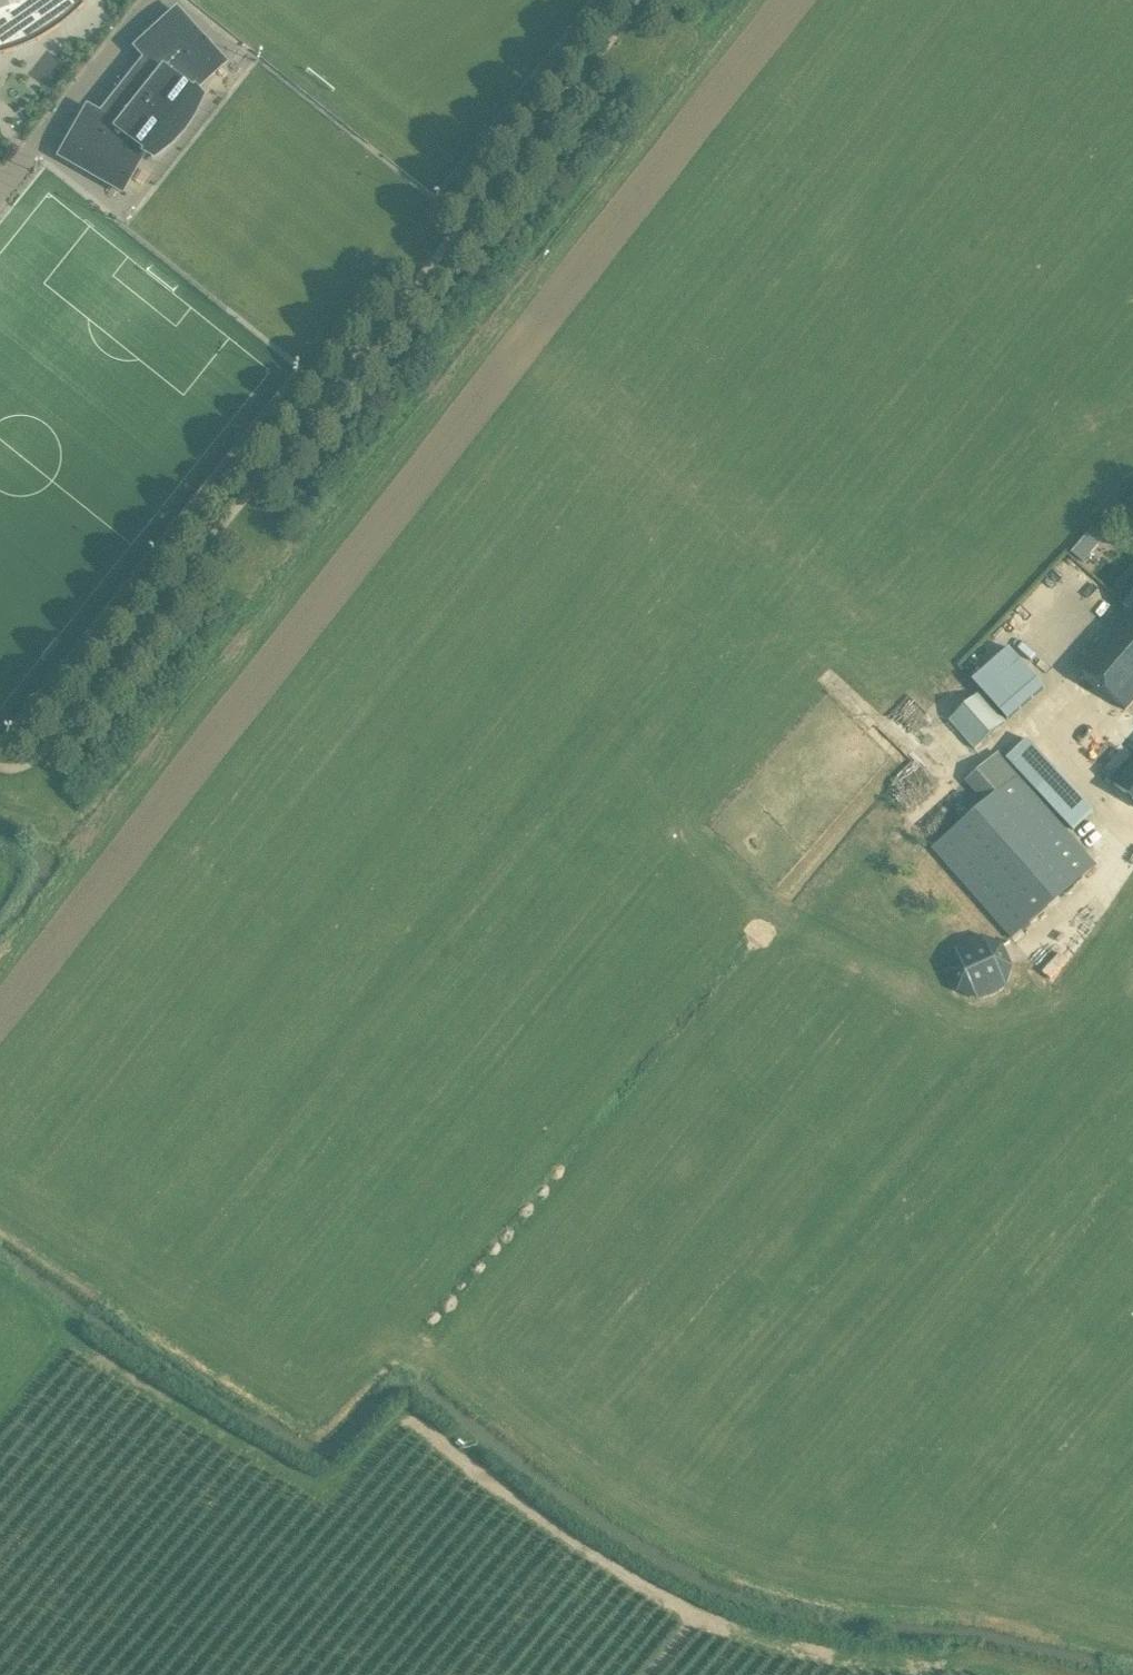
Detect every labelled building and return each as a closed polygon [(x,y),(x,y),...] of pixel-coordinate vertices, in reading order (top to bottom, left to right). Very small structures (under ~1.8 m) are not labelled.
[(4,54),(12,52),(21,49),(28,47),(31,45),(39,41),(47,36),(56,31),(62,26),(68,21),(73,16),(78,11),(82,6),(77,0),(0,0),(0,55),(4,54)] [(144,59),(100,115),(87,107),(59,156),(121,191),(143,153),(151,158),(166,146),(179,133),(189,117),(197,100),(191,93),(223,63),(175,10),(134,48),(144,59)] [(1124,607),(1127,609),(1076,668),(1124,710),(1132,700),(1132,596),(1124,607)] [(1008,719),(1045,686),(1011,647),(974,680),(1008,719)] [(974,750),(1007,721),(981,692),(950,721),(974,750)] [(1058,772),(1030,741),(1009,761),(1036,791),(1037,790),(1073,830),(1094,811),(1058,772)] [(1132,762),(1120,751),(1101,774),(1132,802),(1132,762)] [(987,761),(965,782),(983,805),(933,849),(1012,939),(1096,864),(998,752),(987,761)] [(972,936),(952,952),(949,977),(965,997),(990,1000),(1010,984),(1013,959),(997,939),(972,936)]
